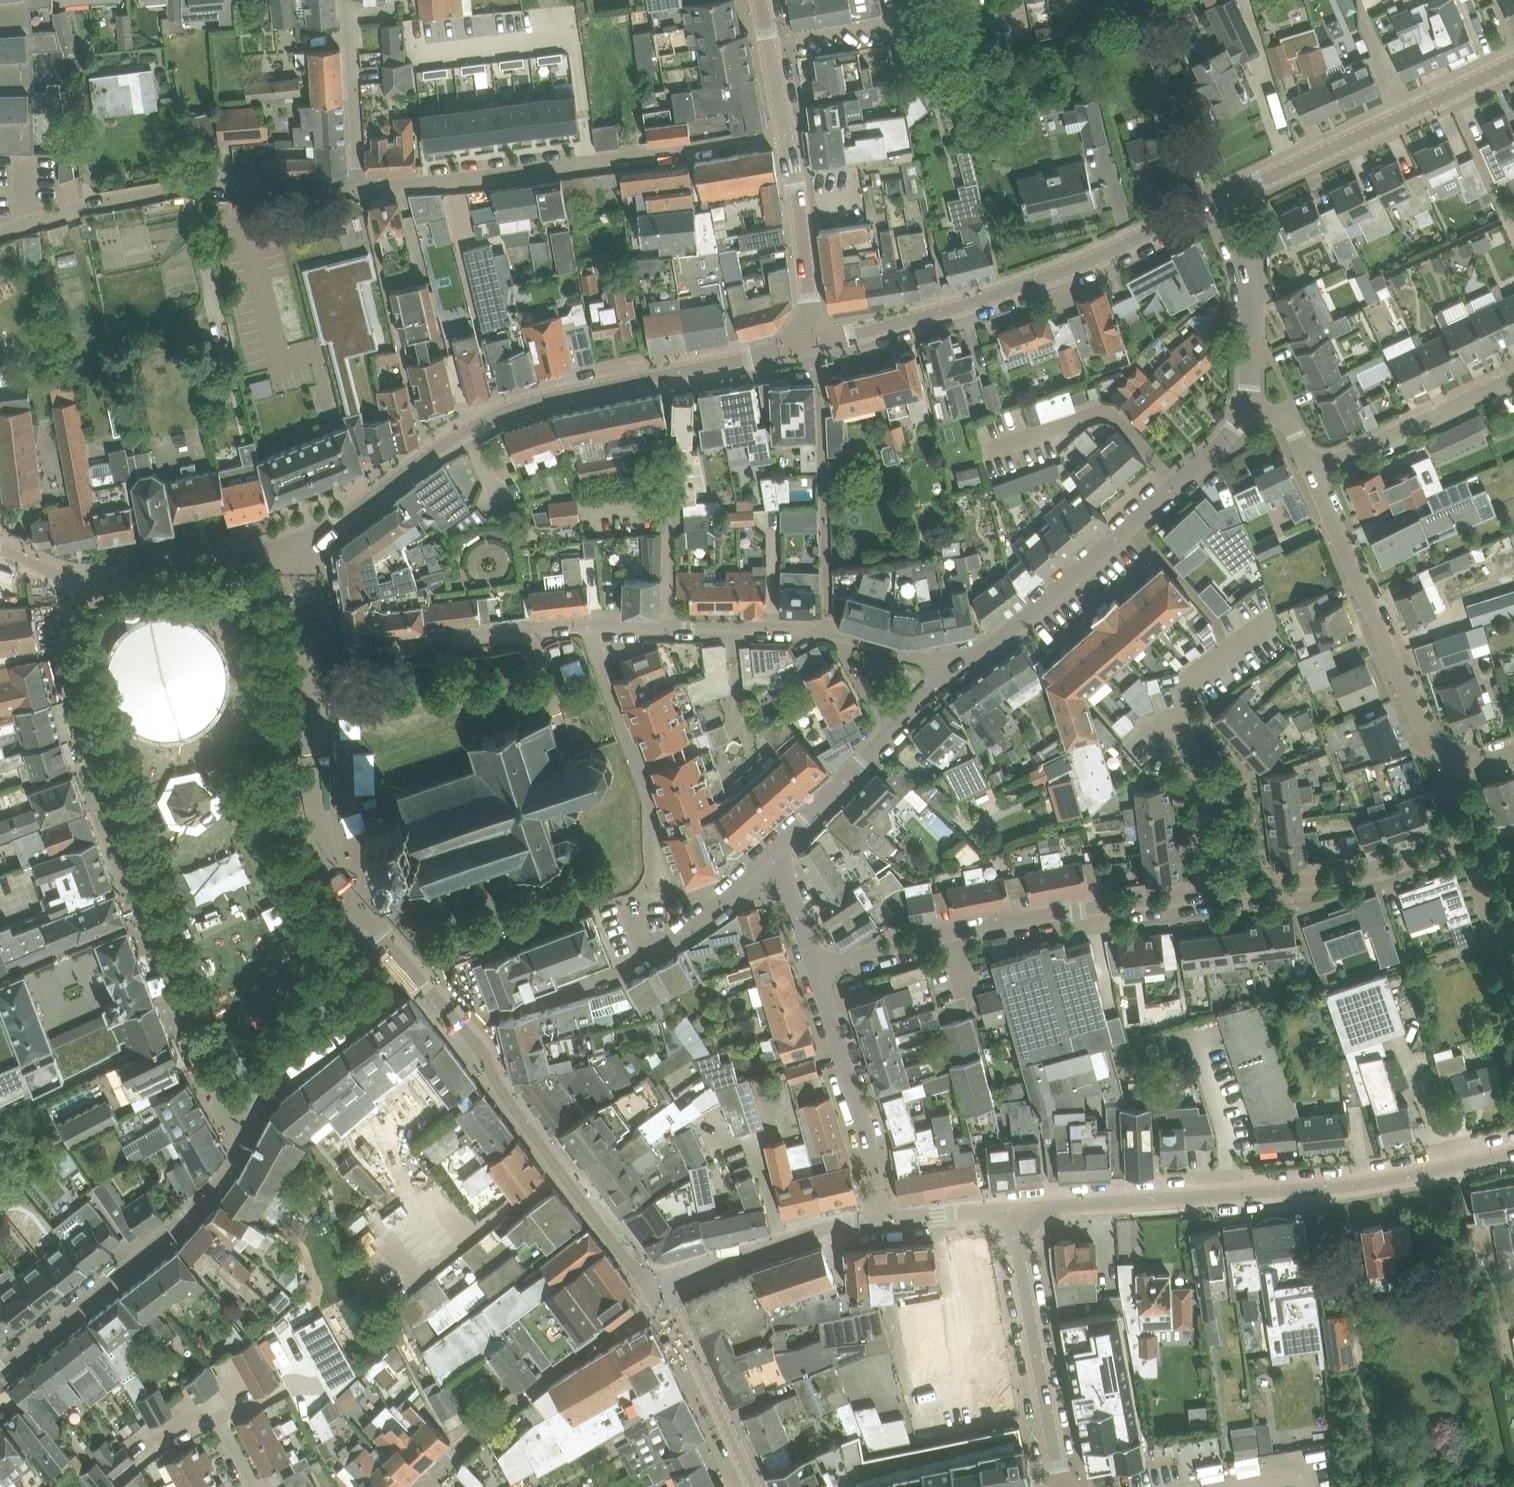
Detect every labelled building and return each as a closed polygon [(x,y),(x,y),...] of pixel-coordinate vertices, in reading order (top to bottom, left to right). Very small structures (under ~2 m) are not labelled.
[(34,30),(32,7),(54,4),(54,0),(0,0),(0,33),(34,30)] [(146,2),(169,0),(170,15),(163,15),(164,30),(184,28),(181,0),(143,0),(146,2)] [(183,6),(220,2),(222,25),(221,25),(221,27),(236,25),(234,0),(183,0),(183,6)] [(272,26),(300,23),(295,0),(270,0),(272,26)] [(300,23),(300,26),(319,24),(339,23),(337,0),(295,0),(300,23)] [(424,17),(463,14),(462,0),(422,0),(424,17)] [(637,51),(742,36),(736,0),(697,0),(652,7),(656,28),(634,31),(637,51)] [(794,29),(883,13),(880,0),(789,0),(794,29)] [(1112,16),(1124,14),(1122,0),(1109,0),(1112,16)] [(1206,9),(1225,49),(1195,64),(1202,77),(1192,82),(1201,100),(1209,96),(1217,114),(1249,99),(1245,93),(1246,92),(1244,86),(1242,87),(1229,60),(1239,55),(1241,58),(1256,50),(1231,0),(1225,0),(1206,9)] [(1513,26),(1513,25),(1513,0),(1499,0),(1513,26)] [(1446,61),(1435,34),(1436,33),(1434,20),(1425,1),(1409,8),(1408,6),(1391,13),(1395,23),(1394,23),(1400,35),(1401,39),(1416,42),(1421,53),(1412,57),(1418,73),(1446,61)] [(1399,10),(1396,3),(1388,7),(1391,13),(1399,10)] [(66,9),(55,13),(66,57),(79,54),(66,9)] [(1448,28),(1436,33),(1435,34),(1446,61),(1475,48),(1464,22),(1463,22),(1458,10),(1443,17),(1448,28)] [(131,11),(117,13),(120,45),(134,44),(131,11)] [(1078,23),(1082,31),(1098,24),(1095,16),(1078,23)] [(1156,16),(1140,21),(1153,65),(1166,62),(1168,61),(1156,16)] [(1069,21),(1053,25),(1055,34),(1071,30),(1069,21)] [(398,23),(383,24),(385,50),(391,50),(400,49),(398,23)] [(1036,29),(1039,39),(1055,34),(1053,25),(1036,29)] [(34,55),(34,50),(62,48),(58,29),(34,30),(0,33),(0,57),(34,55)] [(1294,97),(1297,105),(1305,123),(1343,107),(1330,76),(1320,45),(1315,29),(1293,35),(1294,39),(1285,41),(1289,56),(1298,54),(1305,75),(1309,75),(1314,88),(1294,97)] [(742,36),(637,51),(640,71),(663,66),(667,88),(673,87),(756,74),(755,67),(749,35),(742,36)] [(1400,35),(1387,41),(1392,52),(1404,79),(1418,73),(1412,57),(1421,53),(1416,42),(1401,39),(1400,35)] [(1364,37),(1356,40),(1361,52),(1368,48),(1364,37)] [(1285,41),(1269,45),(1278,76),(1294,71),(1289,56),(1285,41)] [(311,67),(314,102),(344,101),(340,48),(310,50),(297,51),(298,68),(311,67)] [(819,77),(813,77),(816,92),(836,89),(847,87),(843,61),(860,59),(859,48),(836,52),(816,55),(819,77)] [(405,49),(400,49),(391,50),(385,50),(386,63),(399,63),(406,62),(405,49)] [(562,52),(550,54),(551,62),(563,61),(562,52)] [(550,54),(538,55),(539,64),(551,62),(550,54)] [(0,57),(0,92),(35,91),(34,55),(0,57)] [(1346,69),(1330,76),(1343,107),(1381,90),(1366,56),(1345,65),(1346,69)] [(67,59),(70,71),(82,68),(79,57),(67,59)] [(524,57),(512,59),(513,67),(525,66),(524,57)] [(512,59),(500,60),(501,69),(513,67),(512,59)] [(399,63),(384,64),(386,93),(415,91),(412,61),(406,62),(399,63)] [(486,62),(474,63),(475,72),(487,71),(486,62)] [(1166,62),(1153,65),(1161,94),(1175,90),(1166,62)] [(474,63),(462,65),(463,74),(475,72),(474,63)] [(870,64),(861,66),(865,86),(866,86),(874,84),(870,64)] [(448,67),(436,68),(437,77),(449,75),(448,67)] [(436,68),(424,70),(425,78),(437,77),(436,68)] [(153,69),(92,77),(97,115),(110,113),(108,101),(141,97),(143,109),(158,106),(153,69)] [(756,74),(673,87),(674,95),(677,116),(688,114),(689,119),(691,137),(691,138),(765,125),(756,74)] [(300,75),(245,81),(248,98),(301,93),(300,75)] [(809,102),(813,126),(847,122),(865,119),(863,105),(874,103),(874,99),(880,98),(878,83),(874,84),(866,86),(865,86),(864,86),(842,91),(843,97),(829,99),(809,102)] [(667,88),(660,89),(661,96),(674,95),(673,87),(667,88)] [(642,92),(647,124),(649,142),(691,137),(689,119),(673,120),(671,105),(660,107),(658,90),(642,92)] [(905,102),(906,112),(909,126),(929,110),(917,90),(905,102)] [(0,92),(0,116),(34,116),(34,111),(64,111),(61,91),(48,91),(35,91),(0,92)] [(179,95),(162,98),(163,102),(167,101),(167,103),(171,102),(173,113),(182,111),(179,95)] [(576,95),(556,97),(560,131),(580,128),(576,95)] [(537,98),(536,98),(541,133),(560,131),(556,97),(538,100),(537,98)] [(1077,107),(1064,110),(1069,130),(1081,128),(1085,146),(1107,141),(1098,97),(1075,102),(1077,107)] [(536,98),(517,101),(522,134),(540,132),(540,133),(541,133),(536,98)] [(302,104),(304,126),(315,125),(315,128),(346,127),(344,101),(314,102),(302,104)] [(517,101),(498,103),(503,137),(522,134),(517,101)] [(498,103),(479,106),(484,141),(485,141),(485,139),(503,137),(498,103)] [(217,109),(218,121),(220,140),(268,136),(267,123),(263,123),(261,105),(217,109)] [(478,107),(460,109),(465,143),(484,141),(479,106),(478,106),(478,107)] [(460,109),(441,112),(446,146),(465,143),(460,109)] [(441,112),(421,114),(426,148),(446,146),(441,112)] [(847,122),(813,126),(806,127),(812,164),(865,157),(867,167),(915,159),(912,148),(909,126),(906,112),(865,119),(847,122)] [(1513,130),(1506,112),(1483,122),(1492,140),(1479,146),(1495,180),(1509,174),(1505,165),(1513,160),(1513,130)] [(0,116),(0,152),(34,153),(34,116),(0,116)] [(373,149),(365,149),(367,175),(417,172),(416,147),(414,147),(412,117),(395,118),(396,141),(387,141),(387,135),(372,136),(373,149)] [(212,119),(188,123),(196,170),(220,166),(212,119)] [(617,123),(593,126),(596,149),(620,145),(617,123)] [(294,126),(295,144),(316,143),(347,142),(346,127),(315,128),(315,125),(304,126),(294,126)] [(1129,141),(1133,155),(1140,179),(1141,178),(1140,174),(1185,160),(1179,141),(1175,128),(1129,141)] [(1415,151),(1423,169),(1430,186),(1455,174),(1467,200),(1470,198),(1488,190),(1473,156),(1460,162),(1449,138),(1429,147),(1428,145),(1415,151)] [(317,157),(302,158),(282,158),(282,175),(319,174),(319,176),(349,175),(347,142),(316,143),(317,157)] [(774,148),(696,161),(700,190),(701,190),(703,201),(710,199),(712,208),(718,235),(747,228),(744,211),(756,209),(757,218),(767,216),(768,219),(784,217),(778,178),(774,148)] [(946,264),(947,267),(952,287),(971,282),(973,282),(972,279),(977,278),(977,281),(979,280),(1000,275),(995,255),(990,238),(978,180),(970,148),(958,151),(966,183),(959,185),(965,211),(963,212),(966,225),(969,224),(973,242),(943,250),(947,264),(946,264)] [(60,152),(60,154),(60,182),(75,177),(71,153),(60,152)] [(920,196),(924,219),(930,218),(926,195),(927,195),(921,159),(903,162),(909,198),(920,196)] [(1370,172),(1380,193),(1385,206),(1398,200),(1411,215),(1433,205),(1427,190),(1419,173),(1407,179),(1398,159),(1370,172)] [(1039,173),(1018,178),(1027,218),(1062,211),(1063,213),(1096,206),(1086,160),(1038,171),(1039,173)] [(689,163),(621,171),(622,185),(623,194),(648,191),(651,210),(639,211),(643,246),(660,244),(661,256),(674,255),(721,249),(718,235),(712,208),(696,211),(689,163)] [(621,171),(596,174),(598,189),(622,185),(621,171)] [(880,172),(872,174),(874,185),(882,183),(880,172)] [(596,174),(562,178),(566,201),(578,199),(578,203),(600,200),(599,194),(598,189),(596,174)] [(1330,191),(1337,205),(1345,224),(1358,218),(1368,239),(1395,226),(1385,206),(1380,193),(1367,199),(1357,177),(1330,191)] [(566,201),(562,178),(537,183),(542,209),(543,217),(567,212),(566,201)] [(887,180),(889,194),(902,192),(900,178),(887,180)] [(1438,183),(1441,194),(1455,190),(1452,179),(1438,183)] [(537,183),(493,190),(497,210),(498,218),(499,218),(502,231),(524,226),(522,213),(542,209),(537,183)] [(441,192),(409,194),(417,221),(447,214),(441,192)] [(372,199),(388,269),(402,266),(392,232),(405,229),(397,197),(390,199),(389,196),(372,199)] [(1268,234),(1268,262),(1270,262),(1270,255),(1269,255),(1269,253),(1287,245),(1287,246),(1323,229),(1330,244),(1332,243),(1341,261),(1359,252),(1345,224),(1337,205),(1321,212),(1314,198),(1281,213),(1285,224),(1273,230),(1272,230),(1271,230),(1270,231),(1269,231),(1269,232),(1268,233),(1268,234)] [(499,218),(498,218),(475,223),(478,236),(502,231),(499,218)] [(747,228),(718,235),(721,249),(737,247),(786,238),(784,222),(764,226),(747,228)] [(820,230),(825,266),(844,263),(843,259),(860,257),(859,248),(874,246),(870,222),(820,230)] [(45,231),(50,247),(66,243),(64,236),(70,228),(69,223),(45,231)] [(577,268),(570,226),(551,230),(558,272),(577,268)] [(885,256),(880,257),(883,270),(880,270),(885,303),(903,301),(898,267),(897,268),(891,228),(880,229),(885,256)] [(923,230),(909,232),(923,293),(942,289),(935,258),(929,259),(923,230)] [(904,266),(898,267),(903,301),(924,297),(923,293),(909,232),(897,234),(904,266)] [(1474,239),(1480,253),(1493,247),(1487,233),(1474,239)] [(554,273),(548,238),(530,242),(536,276),(554,273)] [(1175,255),(1127,280),(1137,298),(1158,287),(1171,312),(1187,304),(1192,310),(1218,289),(1218,290),(1219,289),(1214,278),(1215,278),(1195,238),(1172,249),(1175,255)] [(1469,240),(1458,244),(1463,256),(1474,251),(1469,240)] [(491,243),(464,249),(485,335),(484,335),(490,359),(494,358),(501,387),(538,377),(537,376),(525,324),(522,325),(513,284),(502,287),(491,243)] [(844,263),(825,266),(830,307),(835,311),(885,303),(880,270),(883,270),(880,257),(879,247),(874,247),(874,246),(859,248),(860,257),(843,259),(844,263)] [(737,247),(721,249),(722,260),(741,336),(742,337),(774,330),(780,324),(787,314),(785,306),(776,307),(772,289),(769,290),(764,271),(744,276),(737,247)] [(721,249),(674,255),(688,344),(741,336),(722,260),(721,249)] [(281,453),(259,460),(263,477),(270,506),(366,468),(361,456),(371,453),(373,460),(374,460),(366,425),(365,423),(347,352),(379,344),(363,278),(376,275),(370,251),(369,251),(369,254),(329,264),(329,261),(304,267),(322,341),(333,338),(351,412),(344,414),(347,426),(281,453)] [(1432,258),(1437,271),(1447,267),(1442,253),(1432,258)] [(776,254),(761,257),(764,271),(769,290),(772,289),(776,307),(785,306),(787,314),(793,303),(789,266),(777,269),(776,254)] [(1359,273),(1367,269),(1360,254),(1352,257),(1359,273)] [(661,256),(632,259),(636,291),(641,290),(645,312),(644,312),(648,330),(651,350),(688,344),(674,255),(661,256)] [(579,267),(584,293),(599,290),(595,264),(579,267)] [(1367,270),(1356,275),(1359,282),(1370,277),(1367,270)] [(1402,271),(1391,276),(1396,286),(1407,280),(1402,271)] [(1372,277),(1381,298),(1392,293),(1383,273),(1372,277)] [(428,281),(392,289),(404,339),(416,336),(427,334),(440,331),(436,315),(440,314),(434,289),(430,290),(428,281)] [(604,296),(590,299),(597,334),(615,331),(616,335),(618,334),(622,337),(628,336),(631,332),(633,332),(630,314),(635,313),(632,297),(627,298),(624,283),(621,284),(617,281),(611,282),(608,286),(606,286),(607,288),(605,289),(603,292),(604,296)] [(1310,282),(1275,298),(1293,338),(1290,339),(1291,340),(1324,325),(1317,310),(1322,307),(1310,282)] [(1498,301),(1508,323),(1513,320),(1513,321),(1513,293),(1508,296),(1505,298),(1498,282),(1491,286),(1498,301)] [(1124,339),(1118,323),(1115,324),(1105,292),(1092,296),(1092,294),(1084,296),(1084,298),(1080,300),(1092,336),(1093,335),(1097,348),(1124,339)] [(1463,299),(1434,312),(1444,333),(1452,349),(1458,346),(1465,360),(1480,353),(1479,350),(1485,348),(1487,352),(1493,349),(1486,333),(1480,336),(1464,302),(1463,299)] [(1464,302),(1480,336),(1486,333),(1493,349),(1494,349),(1493,347),(1507,340),(1506,338),(1513,335),(1513,338),(1513,321),(1513,320),(1508,323),(1498,301),(1477,311),(1471,299),(1464,302)] [(561,315),(525,324),(537,376),(597,362),(583,301),(574,303),(569,313),(561,315)] [(1118,301),(1113,304),(1117,318),(1125,314),(1118,301)] [(1199,329),(1186,340),(1209,365),(1222,354),(1216,347),(1219,344),(1218,322),(1220,322),(1220,313),(1193,314),(1189,318),(1199,329)] [(1002,344),(999,345),(1007,366),(1031,357),(1032,361),(1057,353),(1064,373),(1082,367),(1073,344),(1059,349),(1047,314),(1001,331),(1003,334),(999,335),(1002,344)] [(1341,358),(1331,337),(1352,327),(1346,314),(1324,325),(1291,340),(1296,352),(1299,351),(1304,361),(1298,363),(1310,388),(1345,372),(1344,371),(1341,373),(1336,361),(1341,358)] [(1411,333),(1417,346),(1428,368),(1434,366),(1442,381),(1441,379),(1455,372),(1454,370),(1460,367),(1462,372),(1469,368),(1465,360),(1458,346),(1452,349),(1444,333),(1424,343),(1418,330),(1411,333)] [(457,352),(464,381),(470,400),(492,394),(476,332),(454,337),(457,352)] [(923,340),(937,394),(948,391),(955,415),(970,412),(961,379),(978,375),(972,352),(964,354),(961,343),(953,345),(950,333),(923,340)] [(422,360),(409,363),(421,415),(456,404),(441,355),(433,358),(427,334),(416,336),(422,360)] [(1092,336),(1076,341),(1081,356),(1097,350),(1097,348),(1093,335),(1092,336)] [(1186,340),(1173,351),(1195,377),(1209,365),(1186,340)] [(228,341),(215,343),(220,368),(233,365),(228,341)] [(1142,352),(1148,359),(1157,351),(1150,345),(1142,352)] [(1384,348),(1398,377),(1406,395),(1427,385),(1426,383),(1432,380),(1434,384),(1442,381),(1434,366),(1428,368),(1417,346),(1397,356),(1392,345),(1384,348)] [(1174,354),(1157,370),(1178,393),(1195,377),(1173,351),(1172,352),(1174,354)] [(387,352),(373,354),(375,363),(388,361),(387,352)] [(900,364),(879,369),(887,402),(909,396),(914,419),(931,415),(916,354),(899,358),(900,364)] [(1138,366),(1128,376),(1160,411),(1179,394),(1178,393),(1157,370),(1149,378),(1138,366)] [(5,503),(25,500),(42,498),(28,382),(18,383),(18,379),(12,379),(11,374),(0,367),(0,460),(5,503)] [(836,413),(827,415),(829,455),(846,454),(844,412),(887,402),(879,369),(828,381),(836,413)] [(1345,372),(1310,388),(1313,387),(1318,399),(1321,398),(1325,408),(1320,410),(1332,435),(1364,421),(1357,408),(1363,405),(1352,382),(1350,383),(1345,372)] [(273,392),(269,376),(250,381),(254,397),(273,392)] [(1160,411),(1128,376),(1120,385),(1130,396),(1122,405),(1142,428),(1160,411)] [(995,381),(983,385),(991,412),(1003,408),(995,381)] [(760,383),(763,404),(773,404),(775,439),(793,438),(793,444),(803,444),(804,467),(817,467),(814,383),(792,384),(792,382),(760,383)] [(419,442),(406,383),(380,389),(383,405),(391,404),(394,415),(402,451),(419,442)] [(755,383),(721,388),(727,422),(723,423),(726,440),(726,443),(748,439),(752,463),(772,459),(767,423),(759,424),(758,417),(761,416),(755,383)] [(1097,385),(1088,388),(1091,399),(1099,396),(1101,396),(1097,385)] [(1069,387),(1057,391),(1064,414),(1076,410),(1070,391),(1069,387)] [(700,392),(703,411),(705,424),(700,425),(703,443),(726,440),(723,423),(727,422),(721,388),(700,392)] [(1073,392),(1074,394),(1077,404),(1088,400),(1084,389),(1073,392)] [(1057,391),(1046,395),(1054,418),(1064,414),(1057,391)] [(555,415),(566,448),(567,453),(576,451),(579,460),(583,479),(626,470),(622,451),(646,446),(643,428),(668,422),(662,392),(555,415)] [(674,394),(673,432),(679,432),(677,481),(674,481),(674,503),(684,503),(684,502),(697,501),(698,484),(707,485),(698,442),(694,441),(695,392),(686,392),(686,394),(674,394)] [(1046,395),(1034,399),(1042,421),(1054,418),(1046,395)] [(1023,402),(1024,406),(1031,425),(1042,421),(1034,399),(1023,402)] [(46,519),(34,521),(38,544),(56,541),(57,548),(101,539),(93,485),(89,465),(79,401),(55,404),(74,504),(50,508),(51,514),(45,515),(46,519)] [(109,408),(116,435),(133,431),(127,404),(109,408)] [(1481,414),(1470,419),(1480,440),(1491,434),(1490,432),(1481,414)] [(366,425),(374,460),(400,449),(401,451),(402,451),(394,415),(365,423),(366,425)] [(555,415),(506,432),(517,465),(566,448),(555,415)] [(1470,419),(1459,424),(1469,445),(1480,440),(1470,419)] [(902,424),(893,427),(899,453),(908,451),(902,424)] [(1459,424),(1448,429),(1458,450),(1469,445),(1459,424)] [(884,429),(890,456),(899,453),(893,427),(884,429)] [(1086,429),(1079,434),(1108,466),(1111,463),(1124,478),(1145,460),(1118,430),(1101,445),(1086,429)] [(1448,429),(1437,434),(1447,455),(1458,450),(1448,429)] [(1108,466),(1079,434),(1073,440),(1088,457),(1071,472),(1097,502),(1118,483),(1105,469),(1108,466)] [(1437,434),(1427,439),(1435,458),(1436,460),(1447,455),(1437,434)] [(126,447),(121,448),(121,449),(127,479),(131,479),(131,476),(140,474),(133,485),(143,537),(176,531),(173,518),(166,480),(166,478),(154,471),(150,449),(127,454),(126,447)] [(111,461),(89,465),(93,485),(101,539),(102,542),(137,535),(131,503),(126,479),(127,479),(121,449),(121,448),(109,450),(111,461)] [(1259,483),(1234,494),(1241,510),(1266,498),(1267,499),(1270,497),(1282,492),(1286,501),(1296,523),(1312,515),(1297,485),(1298,484),(1284,456),(1253,470),(1259,483)] [(259,460),(221,469),(221,472),(220,472),(226,506),(229,519),(271,510),(270,506),(263,477),(259,460)] [(188,475),(166,480),(173,518),(226,506),(220,472),(221,472),(221,469),(195,474),(194,470),(197,469),(196,462),(182,465),(184,472),(187,471),(188,475)] [(1057,463),(1041,469),(1045,480),(1061,475),(1057,463)] [(444,464),(399,499),(413,522),(426,514),(429,520),(437,515),(444,526),(470,508),(444,464)] [(977,466),(958,471),(961,486),(981,481),(977,466)] [(1379,471),(1349,484),(1362,512),(1380,504),(1391,500),(1402,495),(1408,507),(1427,499),(1429,498),(1427,495),(1422,482),(1416,468),(1394,478),(1396,482),(1386,486),(1379,471)] [(1037,470),(1021,476),(1025,488),(1042,482),(1037,470)] [(775,475),(761,477),(766,510),(781,508),(775,475)] [(1017,477),(993,486),(998,498),(1022,489),(1017,477)] [(1432,511),(1372,536),(1383,562),(1415,549),(1412,541),(1454,523),(1457,530),(1479,521),(1483,520),(1482,518),(1473,495),(1472,494),(1473,493),(1466,477),(1427,495),(1429,498),(1427,499),(1432,511)] [(1066,496),(1056,506),(1085,539),(1108,520),(1081,490),(1070,500),(1066,496)] [(1207,495),(1164,532),(1181,552),(1200,535),(1232,572),(1257,554),(1244,520),(1223,528),(1217,521),(1224,515),(1207,495)] [(580,519),(578,500),(578,498),(550,501),(553,522),(580,519)] [(334,551),(342,604),(382,595),(382,596),(428,583),(458,575),(455,566),(416,577),(411,563),(410,563),(404,544),(420,536),(420,538),(443,527),(444,526),(437,515),(429,520),(426,514),(413,522),(399,499),(397,500),(399,504),(334,551)] [(697,501),(684,502),(684,503),(685,513),(708,512),(720,511),(719,499),(697,501)] [(753,499),(737,500),(738,511),(754,510),(753,499)] [(1050,521),(1039,530),(1064,558),(1085,539),(1056,506),(1045,516),(1050,521)] [(818,507),(782,508),(782,528),(819,528),(818,507)] [(754,511),(738,511),(726,512),(726,524),(755,522),(754,511)] [(708,512),(685,513),(686,530),(709,528),(708,512)] [(685,531),(678,538),(678,552),(687,552),(687,547),(715,545),(715,534),(709,530),(686,531),(685,531)] [(1015,543),(1026,555),(1044,575),(1045,574),(1046,575),(1047,574),(1064,558),(1039,530),(1028,540),(1024,535),(1015,543)] [(1253,541),(1260,558),(1285,548),(1278,531),(1253,541)] [(643,534),(646,578),(661,577),(662,533),(643,534)] [(596,537),(583,539),(585,557),(598,556),(596,537)] [(1412,590),(1398,596),(1409,624),(1435,612),(1446,608),(1434,580),(1454,571),(1472,563),(1466,551),(1406,576),(1412,590)] [(975,554),(968,555),(970,567),(976,567),(975,554)] [(957,603),(943,605),(949,637),(977,632),(973,612),(968,587),(972,587),(970,567),(968,555),(958,556),(960,572),(952,574),(957,603)] [(1012,571),(1011,571),(1024,592),(1044,575),(1026,555),(1011,569),(1012,571)] [(530,593),(530,597),(532,617),(591,610),(588,585),(584,586),(580,556),(562,558),(565,589),(530,593)] [(897,564),(897,579),(914,576),(912,561),(897,564)] [(698,571),(678,571),(679,594),(691,595),(691,609),(716,609),(716,578),(715,566),(705,566),(705,570),(698,571)] [(1058,658),(1046,669),(1054,678),(1051,680),(1069,741),(1079,774),(1090,809),(1091,813),(1113,794),(1116,791),(1101,743),(1118,738),(1098,715),(1092,717),(1088,702),(1092,700),(1084,691),(1180,608),(1191,598),(1162,566),(1161,568),(1120,603),(1116,598),(1109,605),(1105,603),(1102,604),(1100,608),(1101,611),(1094,618),(1099,623),(1060,657),(1058,658)] [(847,598),(834,594),(835,616),(842,618),(840,625),(861,632),(877,578),(869,576),(870,570),(866,568),(857,597),(849,594),(847,598)] [(781,593),(781,613),(814,614),(814,587),(821,587),(821,570),(815,570),(805,570),(782,570),(781,593)] [(1024,592),(1011,571),(978,598),(982,610),(986,627),(985,627),(986,629),(1027,597),(1024,592)] [(726,578),(716,578),(716,609),(742,609),(741,572),(726,572),(726,578)] [(753,572),(741,572),(742,609),(742,614),(768,613),(767,577),(754,577),(753,572)] [(877,578),(861,632),(883,638),(892,606),(883,603),(890,576),(886,575),(885,580),(877,578)] [(915,578),(916,583),(926,642),(949,637),(943,605),(934,607),(927,576),(915,578)] [(625,579),(624,614),(659,614),(661,577),(646,578),(625,579)] [(1216,579),(1202,589),(1220,615),(1234,605),(1216,579)] [(382,595),(342,604),(345,639),(481,622),(492,621),(489,598),(431,605),(428,583),(382,596),(382,595)] [(892,606),(883,638),(905,644),(913,645),(926,642),(916,583),(903,586),(907,608),(892,606)] [(1470,605),(1475,623),(1513,611),(1513,591),(1470,605)] [(1333,607),(1326,592),(1295,605),(1306,631),(1317,626),(1322,639),(1319,641),(1323,650),(1330,647),(1330,648),(1349,640),(1345,630),(1354,626),(1344,602),(1333,607)] [(0,609),(0,653),(40,647),(37,623),(34,606),(34,605),(0,609)] [(1483,624),(1436,639),(1444,665),(1474,655),(1471,645),(1488,639),(1483,624)] [(1215,631),(1202,641),(1206,647),(1218,640),(1215,631)] [(740,646),(742,667),(745,688),(770,685),(770,687),(789,685),(788,678),(799,672),(802,678),(807,676),(820,700),(849,684),(836,660),(829,664),(818,645),(797,657),(791,646),(793,645),(791,642),(751,642),(752,645),(740,646)] [(666,835),(698,822),(701,821),(696,809),(720,800),(729,797),(695,704),(731,691),(726,644),(724,643),(715,644),(718,670),(707,675),(686,682),(686,681),(660,690),(624,703),(636,736),(641,733),(648,752),(667,745),(672,761),(654,768),(661,786),(655,788),(666,819),(661,821),(666,835)] [(715,644),(703,645),(707,675),(718,670),(715,644)] [(1196,644),(1186,652),(1191,658),(1201,651),(1196,644)] [(1022,646),(1005,658),(1034,698),(1040,706),(1045,702),(1039,695),(1043,692),(1032,677),(1040,672),(1022,646)] [(626,675),(615,679),(624,703),(660,690),(654,675),(667,670),(659,647),(621,661),(626,675)] [(1323,650),(1298,660),(1305,676),(1307,675),(1314,691),(1338,681),(1347,702),(1345,703),(1345,704),(1378,690),(1367,662),(1341,673),(1330,648),(1330,647),(1323,650)] [(1297,658),(1291,651),(1286,656),(1291,663),(1297,658)] [(52,701),(42,657),(11,663),(0,665),(0,714),(52,701)] [(989,669),(986,671),(1006,697),(1015,691),(1025,705),(1024,706),(1027,715),(1040,706),(1034,698),(1005,658),(989,669)] [(986,671),(968,684),(999,725),(1000,725),(1009,717),(998,703),(1006,697),(986,671)] [(1474,676),(1461,680),(1442,687),(1447,702),(1446,702),(1455,729),(1486,719),(1498,714),(1492,699),(1486,701),(1482,690),(1479,691),(1474,676)] [(1158,677),(1148,680),(1149,684),(1151,694),(1161,690),(1158,677)] [(835,745),(816,755),(828,768),(835,768),(838,766),(837,765),(856,748),(850,737),(861,731),(851,712),(862,707),(849,684),(820,700),(832,723),(825,727),(835,745)] [(999,725),(968,684),(953,696),(988,743),(998,736),(999,737),(1004,733),(1003,732),(1004,731),(1000,725),(999,725)] [(1149,684),(1130,701),(1133,705),(1140,713),(1141,714),(1147,711),(1155,709),(1151,694),(1149,684)] [(1250,685),(1214,718),(1229,736),(1256,712),(1246,701),(1256,692),(1250,685)] [(0,714),(0,756),(5,755),(0,734),(19,730),(24,745),(60,734),(52,701),(0,714)] [(940,709),(914,736),(942,764),(944,762),(947,767),(945,768),(960,799),(990,784),(974,753),(973,753),(966,740),(969,737),(959,727),(963,722),(961,720),(946,706),(942,711),(940,709)] [(1308,709),(1298,713),(1305,728),(1315,723),(1308,709)] [(1126,712),(1113,723),(1122,735),(1135,724),(1126,712)] [(1256,712),(1229,736),(1245,753),(1282,720),(1276,713),(1266,722),(1256,712)] [(1388,714),(1370,721),(1360,726),(1355,716),(1324,728),(1333,751),(1351,743),(1352,747),(1367,741),(1372,755),(1401,743),(1388,714)] [(400,790),(396,789),(394,792),(392,793),(399,817),(373,825),(371,820),(366,821),(368,827),(367,828),(367,829),(362,831),(364,836),(370,834),(378,859),(373,861),(374,867),(380,865),(381,866),(382,866),(384,872),(390,870),(388,864),(401,859),(406,874),(403,875),(404,879),(407,878),(411,891),(409,894),(413,896),(414,893),(429,888),(430,893),(434,892),(433,887),(448,882),(450,887),(454,886),(452,881),(468,876),(470,881),(473,880),(472,875),(488,871),(489,876),(494,874),(492,869),(508,865),(511,873),(507,874),(508,878),(513,877),(514,880),(517,879),(516,875),(530,871),(531,875),(534,874),(533,869),(559,861),(560,865),(564,864),(562,860),(566,859),(566,858),(574,854),(575,856),(577,854),(576,853),(578,848),(581,848),(581,845),(579,845),(577,840),(579,838),(577,836),(575,838),(570,835),(570,833),(566,833),(564,826),(565,825),(564,822),(574,819),(576,821),(578,820),(577,817),(579,810),(582,810),(583,807),(580,806),(576,799),(581,797),(582,800),(585,799),(584,796),(601,790),(604,793),(606,790),(604,788),(610,778),(613,778),(613,775),(610,775),(606,763),(609,761),(607,758),(604,761),(594,756),(594,752),(591,752),(590,756),(573,761),(572,758),(569,759),(570,762),(564,763),(552,721),(553,718),(550,716),(549,719),(519,729),(522,722),(518,720),(515,727),(489,736),(484,732),(482,736),(485,738),(472,743),(466,739),(463,743),(470,746),(476,762),(472,763),(473,766),(461,770),(460,767),(456,768),(457,771),(446,775),(445,772),(441,774),(442,776),(430,780),(429,778),(426,779),(427,782),(415,785),(414,783),(411,784),(412,787),(400,790)] [(1290,716),(1282,720),(1282,721),(1287,726),(1293,720),(1290,716)] [(751,835),(756,840),(772,825),(767,821),(786,804),(790,809),(816,785),(830,773),(831,774),(832,773),(828,768),(816,755),(782,718),(761,729),(776,745),(773,748),(779,755),(776,758),(774,755),(756,771),(758,773),(740,790),(731,798),(730,796),(729,797),(720,800),(696,809),(701,821),(698,822),(666,835),(665,835),(666,838),(676,865),(682,862),(689,883),(718,873),(714,862),(724,858),(726,858),(727,857),(727,856),(728,855),(728,854),(728,853),(730,854),(732,853),(751,835)] [(1282,720),(1245,753),(1261,770),(1287,746),(1277,735),(1287,726),(1282,721),(1282,720)] [(714,742),(731,740),(730,725),(712,727),(714,742)] [(50,770),(69,764),(61,738),(5,755),(0,756),(0,770),(20,764),(25,778),(34,775),(34,774),(50,770)] [(1058,738),(1049,744),(1056,754),(1066,750),(1058,738)] [(1014,747),(1006,750),(1009,758),(1017,754),(1014,747)] [(1396,790),(1423,782),(1416,758),(1389,765),(1396,790)] [(1044,765),(1030,772),(1036,784),(1049,777),(1044,765)] [(222,784),(200,767),(172,772),(159,798),(171,824),(199,831),(223,814),(222,784)] [(878,772),(844,807),(865,828),(871,821),(885,833),(894,824),(889,811),(907,793),(926,811),(933,805),(909,782),(895,768),(885,779),(878,772)] [(1003,768),(991,773),(995,783),(1007,778),(1003,768)] [(1261,776),(1264,798),(1314,792),(1313,784),(1299,786),(1297,771),(1261,776)] [(45,824),(44,822),(85,807),(73,774),(31,789),(38,807),(0,821),(0,840),(45,824)] [(1079,774),(1050,783),(1060,818),(1090,809),(1079,774)] [(1513,815),(1513,775),(1486,783),(1497,820),(1513,815)] [(1322,781),(1323,789),(1337,787),(1336,779),(1322,781)] [(1125,808),(1126,816),(1174,810),(1171,787),(1136,791),(1138,806),(1125,808)] [(1314,792),(1264,798),(1267,821),(1303,817),(1301,803),(1315,801),(1314,792)] [(1399,802),(1401,809),(1402,809),(1411,836),(1433,829),(1426,807),(1434,805),(1430,792),(1411,798),(1399,802)] [(1384,801),(1376,803),(1391,850),(1414,843),(1411,836),(1402,809),(1401,809),(1388,814),(1384,801)] [(1358,823),(1363,838),(1369,857),(1391,850),(1376,803),(1368,806),(1373,819),(1358,823)] [(844,807),(828,824),(856,851),(869,846),(881,854),(893,842),(885,833),(871,821),(865,828),(844,807)] [(1174,810),(1126,816),(1127,825),(1140,823),(1142,837),(1177,833),(1174,810)] [(36,862),(78,846),(97,838),(87,811),(16,839),(25,866),(36,862)] [(1100,811),(1091,814),(1094,822),(1102,820),(1100,811)] [(1303,817),(1267,821),(1270,844),(1319,838),(1318,830),(1305,831),(1303,817)] [(856,851),(828,824),(810,842),(812,845),(800,853),(802,857),(801,858),(829,902),(877,871),(893,860),(887,857),(897,845),(893,842),(881,854),(869,846),(856,851)] [(1130,853),(1131,862),(1180,856),(1177,833),(1142,837),(1143,852),(1130,853)] [(1060,837),(1050,839),(1051,849),(1062,847),(1060,837)] [(97,838),(78,846),(82,858),(102,851),(97,838)] [(1319,838),(1270,844),(1273,867),(1308,863),(1306,848),(1320,846),(1319,838)] [(1039,841),(1040,851),(1051,849),(1050,839),(1039,841)] [(955,853),(966,864),(984,857),(968,841),(955,853)] [(78,846),(36,862),(41,876),(43,875),(49,898),(51,911),(52,911),(54,917),(88,903),(83,892),(96,888),(113,883),(108,870),(102,851),(82,858),(78,846)] [(898,847),(890,856),(896,863),(905,854),(898,847)] [(1061,850),(1051,851),(1060,897),(1089,891),(1087,881),(1083,861),(1063,864),(1061,850)] [(1026,872),(1026,873),(1029,893),(1031,903),(1060,897),(1051,851),(1042,853),(1045,868),(1026,872)] [(1180,856),(1131,862),(1132,870),(1146,868),(1147,883),(1183,878),(1180,856)] [(983,865),(974,867),(982,912),(1011,906),(1009,897),(1006,876),(986,880),(983,865)] [(948,887),(948,889),(952,908),(954,918),(982,912),(974,867),(965,868),(968,883),(948,887)] [(1435,880),(1400,892),(1404,904),(1402,905),(1410,929),(1447,917),(1450,927),(1460,923),(1466,942),(1478,938),(1455,869),(1434,876),(1435,880)] [(829,902),(827,903),(830,908),(829,910),(838,924),(875,900),(876,901),(883,896),(884,896),(890,892),(877,871),(829,902)] [(931,880),(918,882),(926,921),(939,919),(937,911),(934,891),(931,880)] [(906,885),(909,904),(913,924),(926,921),(918,882),(906,885)] [(10,967),(10,966),(54,948),(55,948),(79,937),(80,938),(125,919),(115,893),(88,903),(54,917),(43,921),(41,914),(12,925),(0,930),(0,971),(10,967)] [(875,900),(838,924),(848,939),(854,941),(856,939),(856,940),(866,933),(867,935),(871,936),(888,925),(886,922),(896,915),(884,896),(883,896),(876,901),(875,900)] [(1400,958),(1389,926),(1386,928),(1385,922),(1388,921),(1382,905),(1381,905),(1379,899),(1370,902),(1368,896),(1351,902),(1351,903),(1353,904),(1354,907),(1318,919),(1318,921),(1320,922),(1323,931),(1307,936),(1319,971),(1336,966),(1334,958),(1369,946),(1366,936),(1371,934),(1381,965),(1400,958)] [(757,908),(739,913),(745,936),(754,963),(754,965),(787,954),(781,931),(766,935),(757,908)] [(486,960),(472,965),(489,1009),(502,1004),(612,962),(593,913),(582,916),(585,924),(521,949),(522,950),(511,954),(511,952),(486,962),(486,960)] [(709,934),(686,949),(690,956),(691,955),(687,949),(696,943),(701,953),(714,949),(713,945),(745,936),(739,913),(709,934)] [(1294,916),(1271,918),(1277,968),(1285,966),(1283,953),(1298,951),(1296,935),(1294,916)] [(1271,918),(1248,921),(1253,965),(1254,965),(1253,957),(1267,955),(1268,969),(1277,968),(1271,918)] [(1248,929),(1226,932),(1232,981),(1241,980),(1239,967),(1253,965),(1248,921),(1247,921),(1248,929)] [(97,942),(97,943),(98,945),(106,966),(105,966),(113,987),(115,987),(119,1000),(105,1005),(110,1019),(110,1020),(118,1017),(156,1001),(155,998),(146,975),(147,975),(146,972),(139,954),(138,954),(129,931),(130,931),(129,928),(126,929),(126,930),(100,941),(100,940),(97,942)] [(1162,932),(1140,935),(1145,970),(1178,966),(1176,954),(1174,934),(1163,936),(1162,932)] [(1226,932),(1203,935),(1208,971),(1222,969),(1224,982),(1232,981),(1226,932)] [(1109,960),(1111,975),(1145,970),(1140,935),(1118,938),(1121,959),(1109,960)] [(1180,938),(1183,958),(1187,987),(1195,986),(1194,973),(1208,971),(1203,935),(1180,938)] [(992,962),(999,988),(1008,1019),(1020,1061),(1041,1055),(1045,1073),(1064,1068),(1062,1050),(1089,1043),(1084,1026),(1107,1020),(1107,1018),(1106,1018),(1103,1006),(1096,975),(1100,974),(1096,960),(1091,941),(1066,948),(1065,944),(1061,942),(1051,945),(1050,943),(1049,942),(1047,941),(1045,941),(1044,942),(1042,944),(1041,946),(1041,948),(1031,951),(1031,952),(992,962)] [(645,973),(628,983),(637,1000),(642,1008),(653,1002),(658,999),(695,978),(689,969),(679,952),(678,953),(679,954),(663,963),(665,968),(662,970),(661,969),(660,968),(658,967),(656,966),(655,967),(654,967),(653,968),(652,969),(651,970),(651,973),(651,974),(652,976),(648,978),(645,973)] [(754,965),(754,963),(739,967),(740,968),(728,972),(730,980),(757,972),(760,982),(793,972),(787,954),(754,965)] [(896,990),(852,1003),(861,1030),(891,1021),(891,1020),(900,1018),(907,1015),(903,1002),(914,999),(908,981),(927,976),(924,964),(891,974),(896,990)] [(66,1077),(123,1048),(120,1042),(127,1039),(118,1017),(110,1020),(110,1019),(53,1045),(26,973),(26,972),(23,974),(0,984),(0,1109),(66,1077)] [(1387,972),(1327,992),(1350,1062),(1364,1104),(1373,1101),(1377,1111),(1379,1122),(1383,1142),(1416,1135),(1409,1103),(1400,1104),(1393,1086),(1383,1054),(1381,1054),(1376,1039),(1406,1029),(1387,972)] [(752,987),(759,1012),(801,999),(794,974),(752,987)] [(553,1008),(501,1020),(508,1050),(529,1045),(528,1042),(544,1038),(592,1028),(598,1027),(597,1024),(608,1021),(609,1025),(616,1024),(613,1011),(633,1004),(624,986),(590,997),(553,1008)] [(999,988),(978,994),(987,1025),(1008,1019),(999,988)] [(411,997),(369,1029),(399,1078),(417,1064),(446,1042),(411,997)] [(656,1019),(669,1016),(661,1004),(658,999),(653,1002),(656,1019)] [(801,999),(759,1012),(761,1018),(771,1015),(777,1034),(809,1024),(801,999)] [(156,1001),(118,1017),(127,1039),(134,1057),(171,1039),(156,1001)] [(1254,1125),(1254,1130),(1257,1150),(1300,1145),(1300,1151),(1301,1150),(1298,1118),(1301,1117),(1296,1103),(1261,1002),(1218,1013),(1256,1125),(1254,1125)] [(891,1021),(861,1030),(870,1059),(899,1050),(894,1033),(940,1019),(936,1006),(917,1012),(907,1015),(900,1018),(891,1020),(891,1021)] [(687,1012),(673,1022),(678,1030),(693,1021),(687,1012)] [(1107,1020),(1084,1026),(1089,1043),(1090,1047),(1101,1086),(1106,1105),(1120,1104),(1120,1094),(1124,1094),(1109,1043),(1127,1039),(1120,1015),(1107,1018),(1107,1020)] [(971,1017),(940,1025),(952,1070),(956,1085),(963,1113),(993,1105),(994,1104),(971,1017)] [(678,1030),(676,1032),(684,1042),(686,1045),(704,1037),(693,1021),(678,1030)] [(771,1036),(775,1048),(762,1052),(765,1063),(816,1047),(809,1024),(777,1034),(771,1036)] [(529,1045),(508,1050),(515,1078),(581,1063),(593,1060),(617,1050),(606,1054),(604,1044),(597,1046),(592,1028),(544,1038),(528,1042),(529,1045)] [(342,1049),(302,1083),(327,1114),(328,1113),(343,1130),(378,1101),(374,1097),(399,1078),(369,1029),(342,1049)] [(704,1037),(686,1045),(690,1052),(693,1056),(694,1055),(696,1059),(719,1052),(719,1051),(714,1053),(714,1052),(712,1050),(704,1037)] [(121,1063),(130,1080),(124,1083),(132,1099),(181,1075),(173,1059),(179,1056),(171,1039),(134,1057),(121,1063)] [(446,1042),(417,1064),(446,1101),(428,1115),(434,1123),(463,1100),(464,1101),(472,1094),(468,1089),(477,1082),(446,1042)] [(684,1042),(656,1063),(664,1073),(690,1052),(686,1045),(684,1042)] [(1089,1043),(1062,1050),(1064,1068),(1070,1117),(1077,1116),(1077,1112),(1081,1111),(1083,1111),(1086,1177),(1112,1176),(1109,1128),(1097,1128),(1097,1113),(1086,1114),(1086,1105),(1085,1090),(1101,1086),(1090,1047),(1089,1043)] [(994,1046),(984,1049),(989,1064),(998,1061),(994,1046)] [(581,1063),(515,1078),(553,1130),(576,1113),(578,1116),(599,1103),(635,1081),(636,1081),(648,1071),(634,1048),(621,1056),(617,1050),(593,1060),(581,1063)] [(899,1050),(870,1059),(879,1088),(880,1088),(882,1092),(899,1087),(902,1086),(922,1080),(937,1075),(931,1056),(904,1065),(899,1050)] [(719,1052),(696,1059),(703,1070),(705,1072),(711,1080),(714,1084),(717,1088),(736,1083),(749,1078),(749,1077),(738,1080),(732,1060),(723,1062),(719,1052)] [(1437,1060),(1445,1090),(1457,1087),(1462,1108),(1506,1096),(1497,1063),(1469,1071),(1464,1053),(1456,1055),(1437,1060)] [(1041,1055),(1020,1061),(1033,1103),(1037,1118),(1043,1129),(1044,1128),(1044,1131),(1057,1131),(1059,1179),(1086,1177),(1083,1111),(1081,1111),(1077,1112),(1077,1116),(1070,1117),(1064,1068),(1045,1073),(1041,1055)] [(815,1058),(786,1067),(791,1083),(813,1076),(815,1086),(826,1083),(823,1073),(819,1074),(815,1058)] [(1350,1062),(1340,1063),(1345,1106),(1364,1104),(1350,1062)] [(937,1075),(922,1080),(924,1091),(927,1090),(928,1093),(956,1085),(952,1070),(937,1075)] [(578,1116),(574,1119),(558,1131),(581,1162),(586,1158),(586,1159),(587,1158),(586,1158),(625,1130),(623,1128),(666,1096),(648,1071),(636,1081),(635,1081),(637,1086),(599,1103),(578,1116)] [(749,1078),(736,1083),(751,1129),(765,1124),(749,1078)] [(899,1087),(882,1092),(880,1093),(895,1141),(914,1135),(917,1134),(916,1130),(905,1097),(924,1091),(922,1080),(902,1086),(899,1087)] [(146,1153),(148,1151),(174,1137),(209,1117),(189,1081),(154,1101),(165,1120),(137,1137),(146,1153)] [(272,1113),(273,1114),(301,1138),(327,1114),(302,1083),(282,1099),(284,1101),(272,1113)] [(736,1083),(717,1088),(722,1100),(734,1136),(738,1135),(752,1130),(751,1129),(736,1083)] [(714,1084),(694,1099),(703,1111),(706,1109),(722,1100),(717,1088),(714,1084)] [(1022,1084),(1006,1087),(1009,1100),(1025,1096),(1022,1084)] [(1172,1160),(1172,1161),(1174,1162),(1175,1163),(1178,1163),(1179,1163),(1182,1162),(1183,1161),(1184,1160),(1187,1159),(1186,1143),(1200,1143),(1200,1144),(1215,1143),(1215,1133),(1207,1109),(1199,1110),(1199,1103),(1168,1104),(1167,1088),(1154,1089),(1156,1126),(1160,1126),(1162,1158),(1170,1158),(1170,1160),(1172,1160)] [(436,1137),(424,1146),(437,1161),(465,1139),(467,1141),(502,1115),(484,1091),(457,1112),(458,1114),(456,1119),(435,1135),(436,1137)] [(1148,1092),(1124,1094),(1120,1094),(1120,1104),(1124,1174),(1127,1174),(1127,1175),(1154,1173),(1150,1104),(1149,1104),(1148,1092)] [(830,1096),(805,1103),(819,1152),(822,1151),(828,1169),(814,1172),(823,1205),(859,1196),(851,1163),(830,1096)] [(1002,1110),(1010,1109),(1013,1137),(1017,1182),(1044,1180),(1039,1129),(1043,1129),(1037,1118),(1033,1103),(1027,1104),(1026,1098),(1001,1101),(1002,1110)] [(1343,1098),(1296,1103),(1301,1117),(1298,1118),(1301,1150),(1351,1145),(1348,1113),(1345,1113),(1343,1098)] [(698,1114),(703,1111),(694,1099),(681,1108),(674,1099),(635,1128),(633,1132),(635,1135),(619,1146),(617,1143),(589,1162),(600,1179),(672,1129),(698,1114)] [(934,1124),(933,1125),(942,1162),(948,1195),(981,1189),(980,1186),(975,1155),(972,1146),(969,1133),(955,1136),(950,1111),(947,1112),(943,1099),(929,1101),(934,1124)] [(110,1100),(61,1126),(71,1145),(120,1119),(110,1100)] [(975,1155),(980,1186),(1017,1182),(1013,1137),(1001,1139),(994,1104),(993,1105),(963,1113),(969,1133),(972,1146),(975,1155)] [(698,1114),(672,1129),(692,1174),(707,1244),(759,1232),(755,1204),(750,1205),(749,1204),(747,1204),(727,1209),(728,1211),(721,1213),(709,1161),(692,1126),(700,1122),(700,1121),(710,1115),(706,1109),(703,1111),(698,1114)] [(273,1114),(241,1175),(270,1197),(278,1187),(280,1188),(283,1184),(281,1182),(308,1144),(301,1138),(273,1114)] [(403,1133),(400,1136),(406,1144),(429,1126),(421,1115),(401,1130),(403,1133)] [(502,1115),(467,1141),(470,1146),(474,1144),(480,1152),(478,1155),(482,1160),(516,1134),(502,1115)] [(209,1117),(174,1137),(187,1160),(174,1167),(190,1195),(228,1150),(209,1117)] [(917,1134),(914,1135),(916,1142),(915,1142),(927,1198),(948,1195),(942,1162),(933,1125),(916,1130),(917,1134)] [(672,1129),(600,1179),(622,1210),(651,1188),(673,1176),(675,1179),(672,1181),(675,1185),(692,1174),(672,1129)] [(518,1137),(503,1149),(463,1180),(474,1193),(494,1177),(500,1186),(505,1182),(514,1195),(545,1171),(518,1137)] [(396,1139),(362,1165),(385,1189),(415,1165),(396,1139)] [(784,1139),(767,1143),(784,1214),(823,1205),(814,1172),(806,1142),(786,1146),(784,1139)] [(927,1198),(915,1142),(890,1147),(893,1162),(894,1161),(900,1166),(901,1170),(895,1171),(901,1203),(927,1198)] [(49,1157),(65,1176),(79,1165),(67,1147),(49,1157)] [(744,1148),(728,1155),(747,1204),(749,1204),(750,1205),(755,1204),(759,1232),(772,1229),(764,1200),(744,1148)] [(353,1151),(352,1153),(339,1164),(350,1177),(353,1175),(375,1199),(385,1189),(362,1165),(359,1161),(353,1155),(354,1154),(353,1151)] [(646,1203),(626,1215),(656,1254),(661,1256),(665,1256),(707,1244),(692,1174),(675,1185),(646,1203)] [(221,1201),(221,1202),(254,1222),(272,1198),(270,1197),(241,1175),(221,1201)] [(147,1191),(123,1207),(104,1179),(93,1186),(125,1234),(125,1235),(126,1236),(127,1235),(120,1224),(130,1217),(136,1227),(136,1229),(137,1228),(142,1235),(166,1219),(147,1191)] [(1502,1185),(1513,1244),(1513,1253),(1513,1183),(1502,1185)] [(1502,1185),(1472,1190),(1476,1220),(1495,1216),(1497,1225),(1495,1225),(1499,1247),(1513,1244),(1502,1185)] [(518,1242),(527,1236),(530,1240),(537,1236),(548,1249),(584,1222),(557,1188),(542,1200),(530,1209),(531,1210),(508,1229),(518,1242)] [(55,1227),(64,1239),(89,1270),(89,1269),(112,1250),(110,1248),(122,1239),(109,1223),(105,1218),(105,1219),(89,1199),(55,1227)] [(221,1202),(206,1219),(230,1242),(242,1246),(252,1235),(269,1250),(277,1237),(254,1222),(221,1202)] [(1294,1219),(1253,1224),(1261,1286),(1262,1285),(1272,1355),(1289,1352),(1318,1348),(1323,1348),(1314,1285),(1312,1261),(1304,1210),(1303,1210),(1308,1243),(1297,1245),(1294,1219)] [(193,1233),(244,1279),(244,1280),(246,1278),(253,1270),(231,1250),(228,1253),(223,1249),(230,1242),(206,1219),(193,1233)] [(1224,1228),(1227,1248),(1228,1258),(1231,1258),(1234,1285),(1247,1283),(1248,1287),(1261,1286),(1253,1224),(1224,1228)] [(1363,1228),(1366,1247),(1369,1267),(1370,1267),(1373,1287),(1387,1285),(1385,1270),(1396,1268),(1395,1263),(1413,1261),(1408,1225),(1383,1229),(1382,1225),(1363,1228)] [(423,1349),(439,1378),(443,1385),(450,1380),(489,1352),(501,1343),(498,1339),(507,1332),(503,1326),(540,1298),(604,1247),(589,1227),(542,1262),(543,1263),(525,1277),(529,1283),(522,1288),(516,1280),(423,1349)] [(481,1276),(452,1298),(437,1276),(399,1304),(425,1344),(459,1319),(527,1265),(515,1249),(510,1253),(501,1242),(503,1240),(494,1228),(463,1254),(472,1266),(473,1265),(481,1276)] [(1192,1233),(1204,1312),(1204,1317),(1214,1315),(1209,1278),(1225,1276),(1218,1229),(1192,1233)] [(244,1279),(193,1233),(181,1247),(205,1269),(212,1261),(217,1265),(216,1266),(237,1285),(237,1286),(254,1302),(262,1294),(246,1278),(244,1280),(244,1279)] [(954,1240),(979,1414),(1019,1408),(994,1234),(954,1240)] [(64,1239),(40,1258),(65,1289),(89,1270),(64,1239)] [(1050,1244),(1051,1260),(1060,1313),(1076,1312),(1075,1300),(1098,1298),(1094,1241),(1074,1243),(1074,1240),(1059,1241),(1059,1244),(1050,1244)] [(935,1241),(869,1247),(873,1297),(875,1297),(899,1295),(942,1286),(935,1244),(935,1241)] [(1509,1324),(1513,1323),(1513,1253),(1513,1244),(1499,1247),(1497,1247),(1502,1277),(1500,1278),(1509,1324)] [(753,1269),(752,1270),(776,1327),(785,1326),(797,1324),(819,1319),(851,1313),(851,1304),(849,1290),(839,1293),(829,1264),(825,1251),(823,1245),(753,1269)] [(604,1247),(540,1298),(547,1308),(554,1303),(578,1336),(606,1315),(612,1320),(636,1303),(626,1290),(632,1285),(616,1263),(604,1247)] [(869,1247),(844,1249),(846,1269),(848,1286),(858,1285),(859,1303),(851,1304),(851,1313),(876,1307),(875,1297),(873,1297),(869,1247)] [(179,1249),(141,1280),(162,1307),(180,1293),(188,1301),(207,1286),(191,1265),(179,1249)] [(40,1258),(17,1276),(41,1307),(64,1288),(65,1289),(40,1258)] [(1324,1259),(1312,1261),(1314,1285),(1328,1282),(1327,1276),(1348,1272),(1345,1258),(1324,1262),(1324,1259)] [(1121,1281),(1138,1280),(1136,1259),(1119,1260),(1121,1281)] [(280,1278),(300,1298),(297,1268),(293,1265),(280,1278)] [(752,1270),(685,1299),(700,1331),(723,1320),(736,1349),(765,1338),(767,1342),(774,1340),(776,1350),(788,1348),(785,1326),(776,1327),(752,1270)] [(1193,1284),(1171,1285),(1170,1273),(1154,1273),(1154,1272),(1137,1272),(1138,1286),(1137,1286),(1120,1287),(1122,1295),(1124,1309),(1124,1311),(1133,1354),(1139,1354),(1160,1355),(1160,1335),(1156,1334),(1155,1321),(1172,1320),(1172,1326),(1195,1325),(1193,1284)] [(16,1324),(17,1326),(41,1307),(17,1276),(0,1290),(0,1304),(16,1324)] [(123,1294),(136,1309),(147,1324),(160,1340),(161,1339),(165,1344),(175,1336),(171,1331),(172,1330),(165,1322),(164,1323),(155,1312),(162,1307),(141,1280),(123,1294)] [(270,1302),(279,1311),(293,1298),(285,1289),(270,1302)] [(1243,1298),(1246,1320),(1257,1319),(1255,1298),(1260,1298),(1259,1289),(1248,1290),(1249,1298),(1243,1298)] [(1122,1295),(1106,1296),(1107,1312),(1119,1310),(1124,1309),(1122,1295)] [(120,1296),(90,1320),(102,1336),(100,1338),(102,1343),(104,1347),(123,1378),(135,1370),(127,1358),(128,1344),(134,1345),(136,1326),(140,1323),(132,1312),(120,1296)] [(16,1324),(0,1304),(0,1337),(16,1324)] [(851,1313),(819,1319),(821,1337),(826,1345),(845,1342),(863,1340),(888,1337),(880,1307),(876,1307),(851,1313)] [(1107,1312),(1061,1320),(1073,1386),(1077,1411),(1078,1411),(1088,1469),(1116,1464),(1146,1458),(1142,1433),(1119,1310),(1107,1312)] [(1349,1310),(1323,1313),(1330,1365),(1355,1361),(1349,1310)] [(296,1311),(290,1315),(324,1374),(354,1356),(340,1332),(337,1334),(324,1311),(303,1323),(298,1326),(291,1315),(296,1312),(296,1311)] [(723,1320),(700,1331),(732,1404),(751,1396),(757,1393),(757,1392),(765,1388),(763,1384),(776,1378),(792,1372),(794,1378),(835,1362),(836,1366),(852,1360),(848,1350),(864,1348),(863,1340),(826,1345),(821,1337),(800,1346),(788,1348),(776,1350),(774,1340),(767,1342),(765,1338),(736,1349),(723,1320)] [(87,1322),(68,1338),(87,1362),(108,1389),(123,1378),(104,1347),(102,1343),(100,1338),(87,1322)] [(576,1367),(550,1385),(550,1386),(561,1402),(563,1405),(567,1410),(574,1420),(620,1394),(622,1398),(674,1370),(668,1357),(651,1324),(615,1344),(576,1367)] [(501,1343),(489,1352),(516,1389),(537,1374),(525,1357),(507,1332),(498,1339),(501,1343)] [(68,1338),(50,1352),(69,1377),(90,1403),(108,1389),(87,1362),(68,1338)] [(268,1338),(258,1343),(264,1354),(268,1360),(278,1355),(268,1338)] [(256,1339),(232,1353),(240,1367),(263,1355),(257,1344),(258,1343),(256,1339)] [(395,1345),(365,1370),(372,1381),(391,1364),(402,1379),(411,1394),(419,1387),(395,1345)] [(50,1352),(28,1370),(60,1412),(80,1397),(66,1379),(69,1377),(50,1352)] [(1289,1352),(1272,1355),(1273,1361),(1290,1359),(1289,1352)] [(263,1355),(240,1367),(249,1382),(269,1371),(267,1367),(271,1365),(268,1360),(266,1361),(263,1355)] [(745,1415),(770,1470),(791,1460),(786,1449),(781,1447),(778,1440),(789,1435),(781,1415),(805,1406),(809,1415),(848,1400),(849,1399),(836,1366),(835,1362),(794,1378),(799,1390),(745,1415)] [(208,1365),(187,1383),(197,1400),(221,1387),(208,1365)] [(269,1371),(249,1382),(257,1396),(281,1383),(271,1365),(267,1367),(269,1371)] [(28,1370),(10,1384),(22,1400),(37,1418),(43,1426),(50,1420),(60,1412),(28,1370)] [(365,1370),(351,1382),(357,1395),(372,1381),(365,1370)] [(504,1450),(498,1455),(506,1468),(528,1456),(535,1468),(539,1475),(609,1435),(625,1427),(684,1393),(674,1370),(622,1398),(620,1394),(574,1420),(567,1410),(563,1405),(537,1421),(504,1450)] [(439,1378),(424,1386),(441,1417),(464,1404),(450,1380),(443,1385),(439,1378)] [(338,1394),(340,1395),(337,1397),(349,1417),(364,1408),(356,1396),(357,1395),(351,1382),(338,1394)] [(137,1399),(148,1420),(152,1426),(173,1414),(162,1394),(155,1398),(151,1391),(137,1399)] [(635,1447),(622,1454),(632,1474),(638,1471),(645,1468),(695,1441),(705,1436),(706,1436),(684,1393),(625,1427),(631,1440),(635,1447)] [(333,1396),(322,1407),(331,1424),(343,1416),(333,1396)] [(364,1407),(376,1416),(383,1408),(371,1398),(364,1407)] [(416,1429),(413,1432),(436,1455),(451,1441),(437,1426),(428,1418),(426,1420),(406,1399),(396,1408),(416,1429)] [(876,1404),(854,1409),(870,1448),(911,1440),(904,1416),(882,1421),(883,1421),(876,1404)] [(389,1406),(374,1419),(421,1469),(436,1455),(413,1432),(389,1406)] [(331,1424),(322,1407),(311,1417),(324,1439),(335,1433),(331,1424)] [(263,1408),(236,1423),(250,1449),(285,1430),(281,1422),(273,1426),(263,1408)] [(19,1476),(11,1467),(27,1454),(34,1463),(47,1479),(71,1459),(48,1430),(41,1436),(32,1425),(20,1410),(4,1422),(3,1421),(0,1424),(0,1486),(5,1486),(19,1476)] [(421,1469),(374,1419),(364,1429),(379,1444),(375,1448),(407,1482),(421,1469)] [(136,1430),(131,1424),(130,1423),(122,1430),(128,1437),(136,1430)] [(863,1458),(868,1486),(1032,1486),(1031,1482),(1028,1464),(1027,1461),(1025,1449),(1023,1442),(1020,1424),(864,1456),(865,1457),(864,1458),(863,1458)] [(625,1427),(609,1435),(616,1448),(618,1446),(631,1440),(625,1427)] [(285,1430),(250,1449),(264,1475),(290,1461),(296,1471),(311,1463),(307,1455),(301,1459),(294,1447),(286,1451),(279,1438),(287,1433),(285,1430)] [(767,1473),(773,1486),(868,1486),(863,1458),(864,1458),(865,1457),(864,1456),(860,1433),(791,1460),(770,1471),(767,1473)] [(1258,1455),(1255,1434),(1232,1438),(1235,1458),(1236,1458),(1258,1455)] [(345,1445),(386,1486),(402,1486),(407,1482),(375,1448),(370,1453),(358,1441),(350,1449),(345,1445)] [(645,1468),(638,1471),(641,1476),(651,1472),(656,1482),(674,1473),(674,1474),(703,1459),(695,1441),(645,1468)] [(1271,1450),(1270,1441),(1258,1443),(1259,1452),(1271,1450)] [(124,1445),(109,1457),(103,1462),(114,1476),(135,1459),(124,1445)] [(176,1447),(163,1454),(175,1477),(210,1458),(205,1450),(201,1452),(197,1445),(179,1454),(176,1447)] [(338,1457),(361,1481),(357,1485),(359,1486),(386,1486),(345,1445),(339,1450),(341,1453),(338,1457)] [(181,1486),(195,1486),(214,1477),(210,1470),(215,1467),(210,1458),(175,1477),(181,1486)] [(464,1459),(458,1472),(472,1486),(478,1486),(484,1481),(464,1459)] [(679,1486),(708,1486),(716,1483),(703,1459),(674,1474),(681,1486),(679,1486)] [(98,1461),(82,1475),(92,1486),(119,1486),(98,1461)] [(291,1486),(293,1486),(311,1478),(305,1467),(285,1477),(291,1486)] [(140,1471),(122,1486),(149,1486),(140,1471)] [(222,1481),(218,1483),(214,1477),(195,1486),(225,1486),(222,1481)] [(311,1478),(293,1486),(316,1486),(311,1478)]
